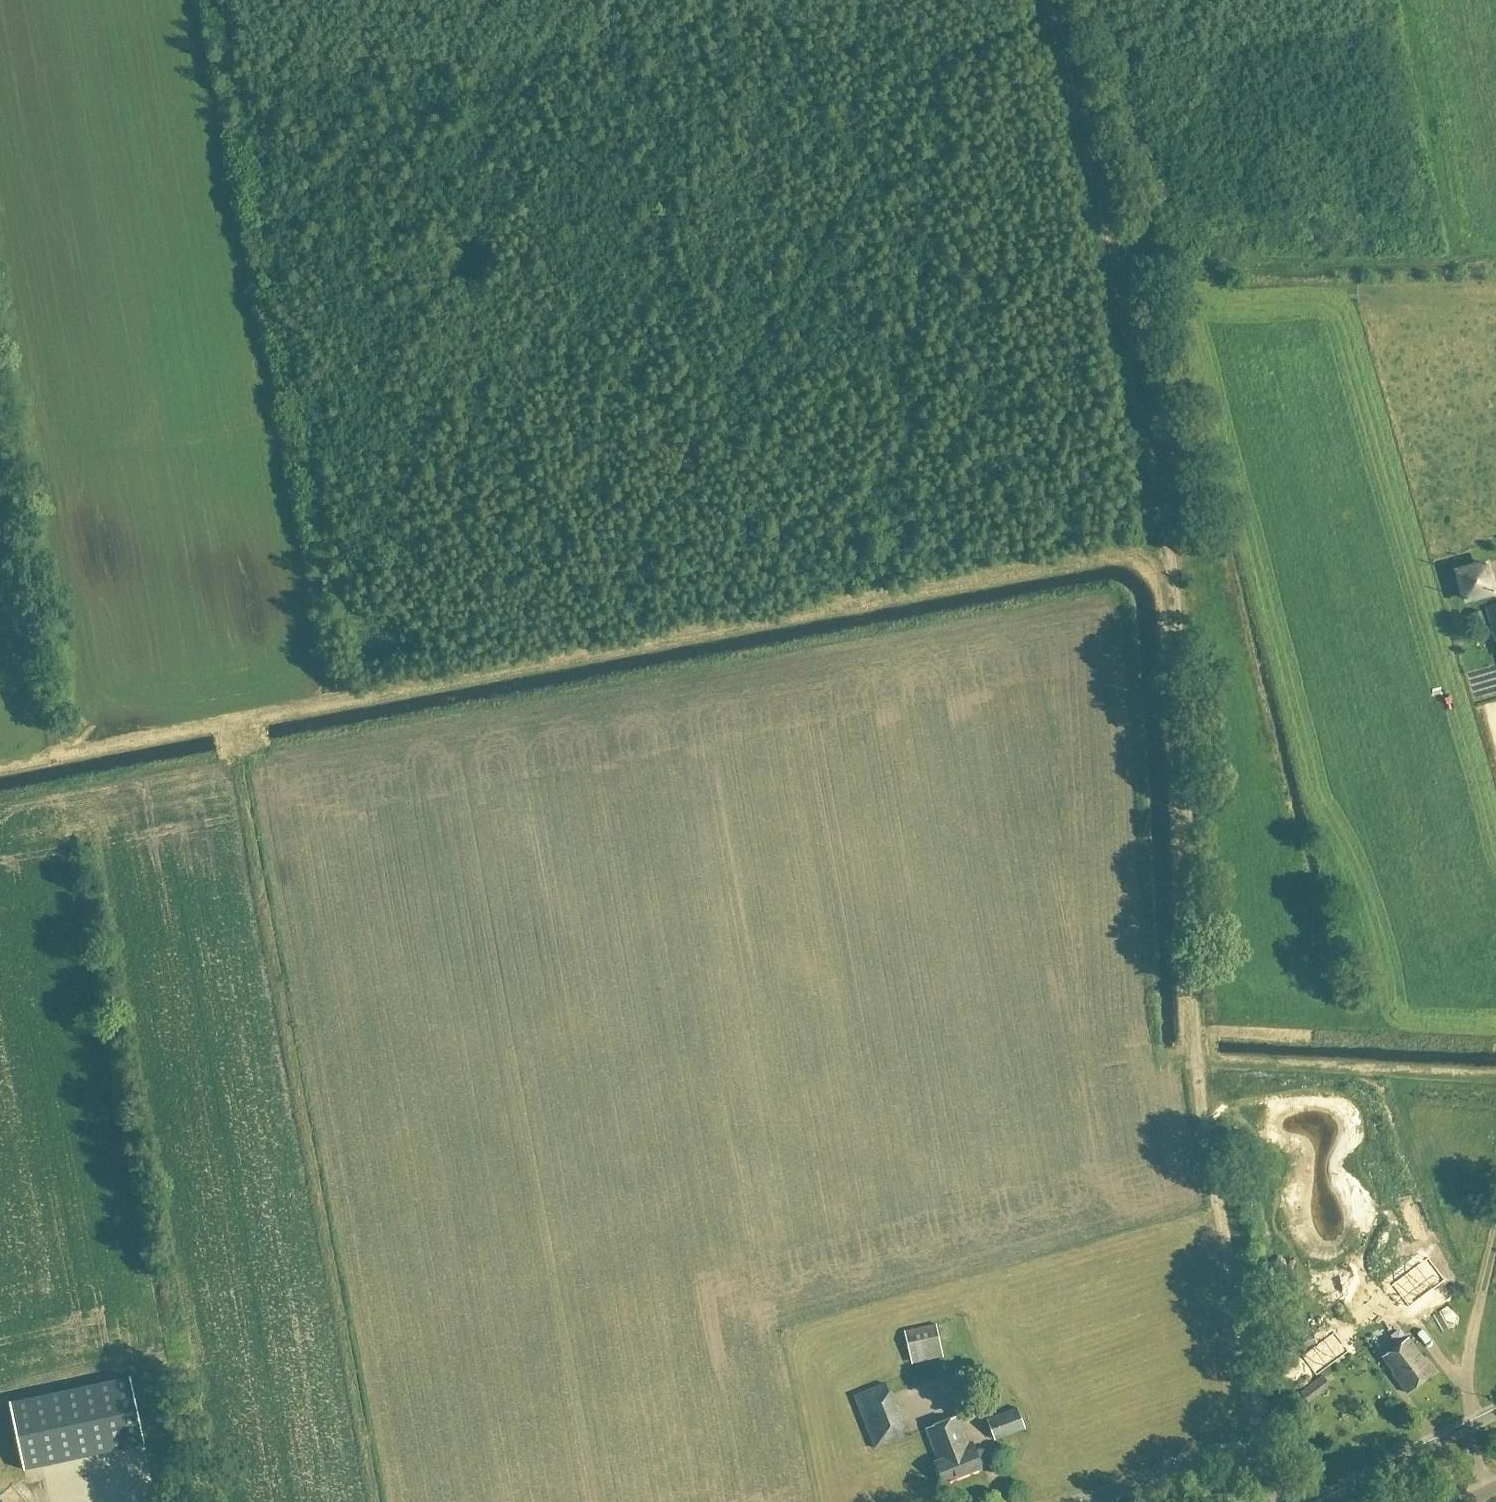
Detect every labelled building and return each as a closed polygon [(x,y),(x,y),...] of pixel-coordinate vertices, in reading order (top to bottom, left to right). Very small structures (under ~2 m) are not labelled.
[(1490,626),(1491,626),(1495,644),(1495,607),(1486,609),(1490,626)] [(1428,1256),(1391,1285),(1409,1308),(1447,1280),(1428,1256)] [(1318,1343),(1313,1330),(1309,1318),(1295,1323),(1299,1335),(1285,1340),(1289,1353),(1318,1343)] [(936,1323),(904,1330),(908,1352),(942,1345),(936,1323)] [(1349,1352),(1334,1333),(1302,1357),(1317,1376),(1349,1352)] [(1436,1372),(1433,1368),(1425,1357),(1424,1358),(1408,1338),(1382,1357),(1394,1373),(1393,1374),(1407,1393),(1436,1372)] [(1308,1403),(1313,1399),(1330,1386),(1323,1375),(1308,1387),(1300,1392),(1308,1403)] [(141,1445),(127,1378),(0,1405),(0,1475),(141,1445)] [(906,1427),(890,1382),(854,1395),(874,1450),(906,1438),(903,1428),(906,1427)] [(987,1419),(995,1440),(1025,1429),(1017,1408),(987,1419)] [(982,1468),(981,1465),(986,1463),(988,1458),(985,1452),(980,1449),(976,1451),(972,1442),(969,1443),(958,1416),(926,1428),(939,1460),(935,1462),(943,1483),(982,1468)]
